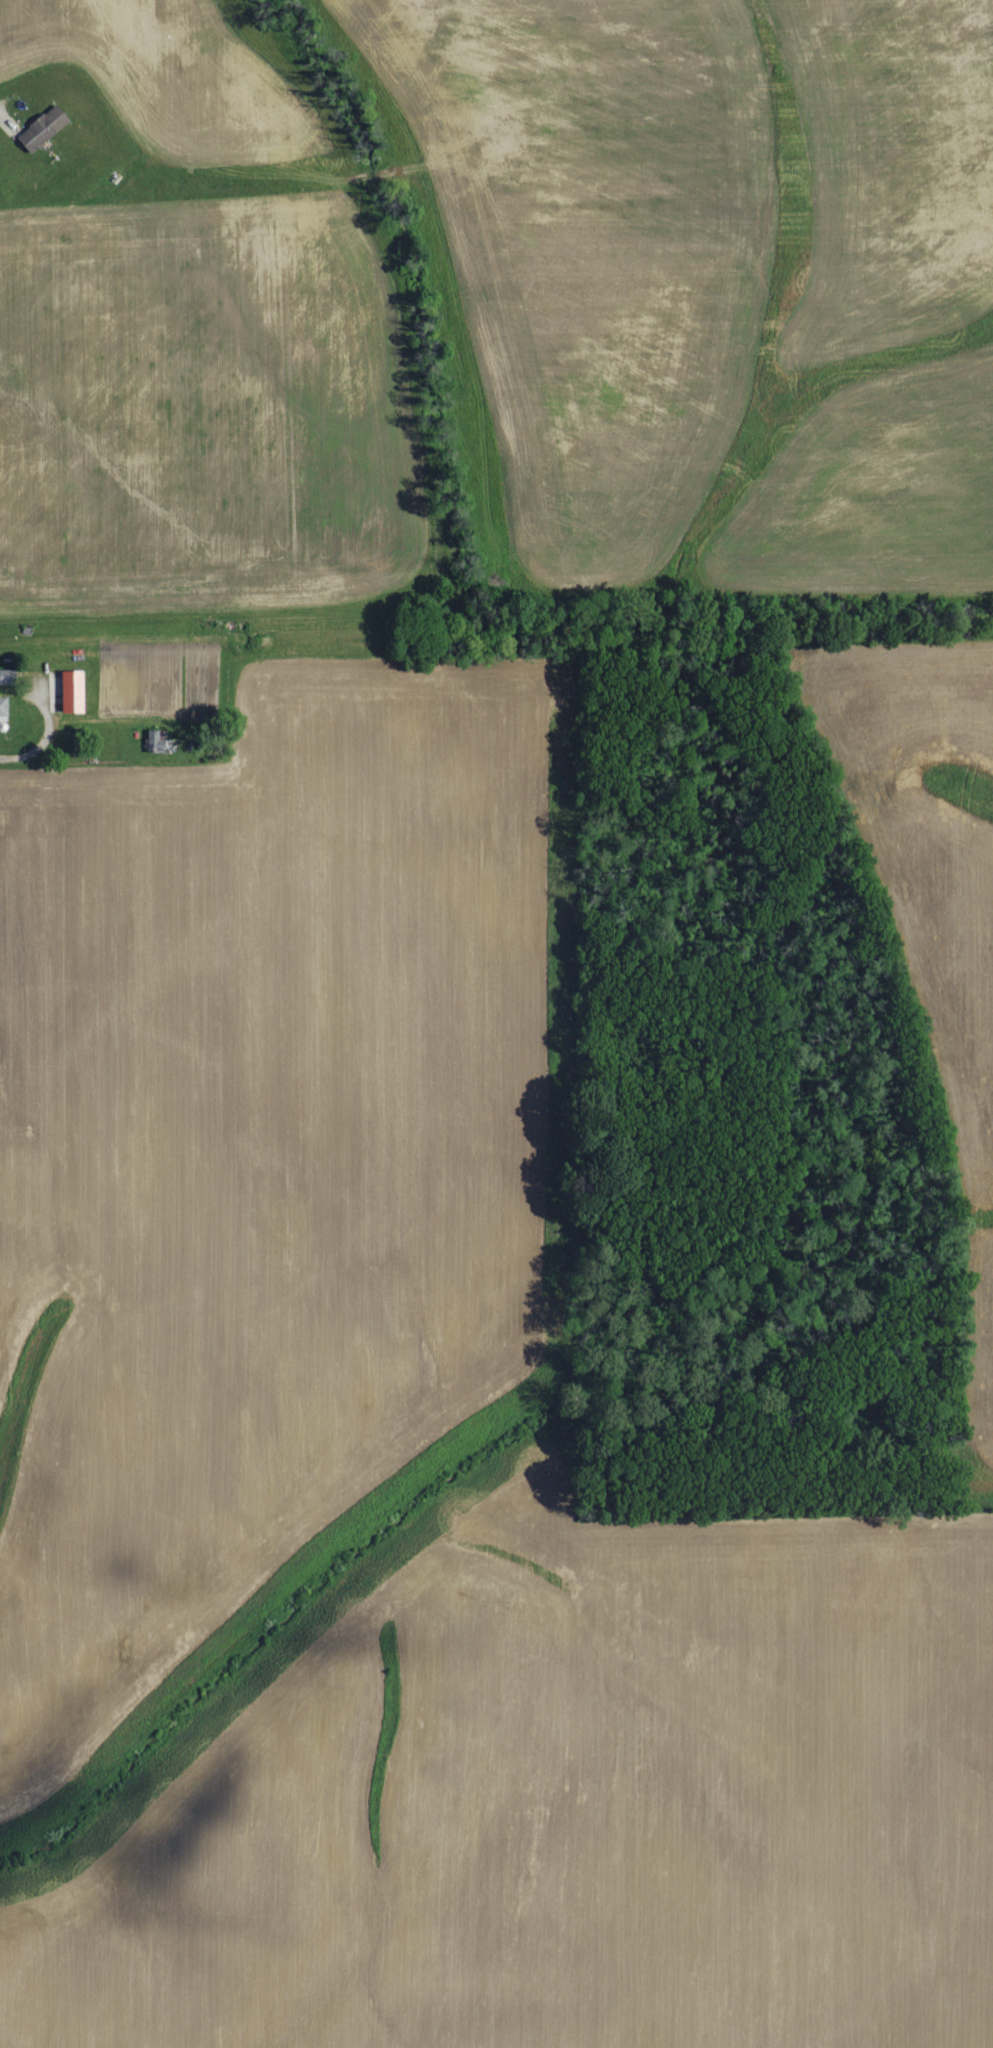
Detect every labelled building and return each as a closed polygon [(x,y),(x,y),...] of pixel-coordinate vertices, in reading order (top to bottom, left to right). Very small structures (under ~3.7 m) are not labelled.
[(35,154),(73,120),(58,103),(20,137),(35,154)] [(65,672),(65,714),(88,713),(87,671),(65,672)] [(10,696),(0,696),(0,721),(10,721),(10,696)] [(150,753),(175,752),(175,740),(167,740),(167,730),(150,731),(150,753)]
